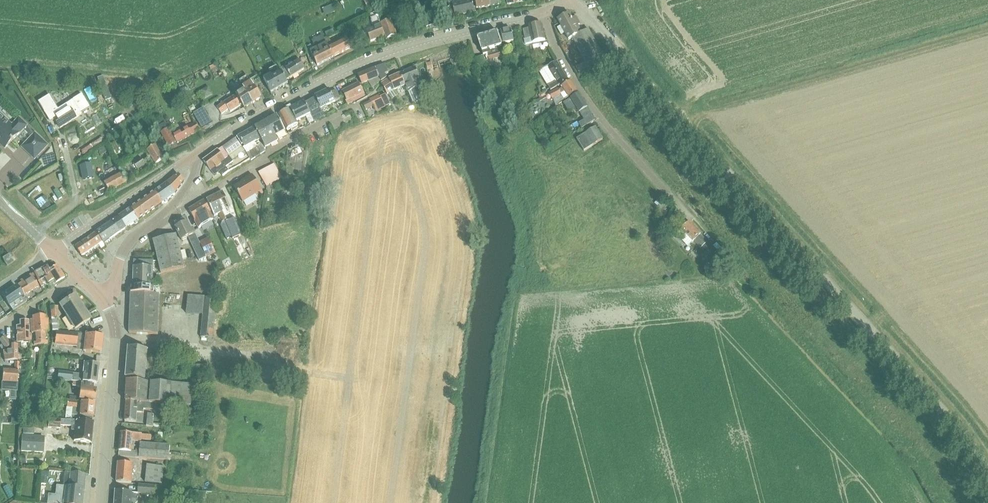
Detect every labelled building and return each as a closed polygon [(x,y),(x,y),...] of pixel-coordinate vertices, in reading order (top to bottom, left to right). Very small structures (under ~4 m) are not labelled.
[(364,1),(367,8),(381,3),(380,0),(368,0),(364,1)] [(467,2),(454,6),(453,7),(447,8),(450,18),(456,17),(475,13),(472,0),(466,0),(467,2)] [(332,5),(326,7),(329,14),(335,12),(332,5)] [(562,26),(558,28),(562,36),(566,33),(569,39),(573,37),(589,69),(605,61),(589,29),(582,33),(578,25),(581,24),(577,17),(572,20),(569,13),(559,19),(562,26)] [(374,28),(367,31),(371,41),(385,36),(381,25),(380,21),(377,16),(370,19),(374,28)] [(391,21),(381,25),(385,36),(387,40),(397,36),(391,21)] [(523,29),(525,40),(526,45),(533,44),(534,48),(541,46),(540,42),(546,41),(542,23),(530,26),(530,28),(523,29)] [(497,32),(501,43),(514,41),(511,29),(497,32)] [(501,43),(497,32),(478,38),(483,54),(488,52),(487,53),(486,54),(486,55),(486,56),(486,57),(487,58),(488,58),(489,58),(490,59),(506,55),(501,43)] [(329,45),(334,56),(351,48),(348,39),(334,46),(331,40),(328,42),(329,45)] [(329,45),(328,42),(312,49),(311,49),(311,50),(314,56),(319,65),(334,57),(334,56),(329,45)] [(484,56),(476,59),(479,70),(488,67),(484,56)] [(281,69),(282,72),(286,80),(305,69),(299,58),(297,60),(298,63),(288,69),(286,66),(281,69)] [(557,61),(549,65),(548,65),(540,70),(550,89),(559,85),(568,80),(557,61)] [(385,64),(375,68),(379,77),(381,80),(382,81),(387,77),(385,74),(388,72),(385,64)] [(401,73),(399,74),(408,93),(423,86),(415,67),(414,67),(412,68),(401,73)] [(375,68),(366,72),(370,80),(373,86),(381,80),(379,77),(375,68)] [(271,75),(264,78),(272,93),(289,84),(286,80),(282,72),(280,73),(279,71),(271,75)] [(370,80),(366,72),(358,75),(362,84),(370,80)] [(389,79),(382,84),(384,87),(388,94),(394,90),(394,91),(405,86),(399,74),(397,75),(389,79)] [(103,78),(97,80),(105,102),(111,100),(103,78)] [(553,99),(562,94),(565,99),(578,92),(571,81),(562,86),(563,88),(559,90),(559,88),(550,93),(553,99)] [(244,87),(246,91),(254,103),(262,98),(252,82),(244,87)] [(342,91),(347,101),(346,101),(348,105),(354,102),(352,99),(364,93),(359,83),(342,91)] [(306,103),(315,121),(325,116),(322,108),(336,101),(340,99),(336,90),(331,93),(329,89),(315,96),(316,98),(306,103)] [(237,95),(236,96),(242,104),(245,109),(254,103),(246,91),(238,96),(237,95)] [(379,95),(384,105),(389,102),(384,92),(379,95)] [(569,113),(577,108),(584,120),(579,124),(582,129),(596,120),(579,93),(563,103),(569,113)] [(242,104),(236,96),(225,103),(224,101),(222,103),(223,104),(218,108),(223,114),(229,109),(231,112),(242,104)] [(50,97),(39,104),(50,122),(55,119),(61,127),(79,116),(80,116),(82,114),(81,113),(89,108),(82,97),(72,103),(59,111),(50,97)] [(305,101),(290,109),(297,121),(305,116),(309,124),(315,121),(306,103),(305,101)] [(373,105),(371,101),(368,102),(363,104),(363,105),(365,109),(373,105)] [(382,102),(373,106),(376,112),(385,108),(382,102)] [(193,114),(201,128),(212,122),(203,108),(193,114)] [(297,121),(290,109),(279,115),(289,134),(301,128),(297,121)] [(277,115),(268,120),(279,140),(288,135),(286,132),(277,115)] [(24,129),(32,137),(22,148),(34,159),(48,146),(35,134),(26,126),(27,126),(19,118),(11,127),(0,117),(0,144),(5,149),(15,138),(24,129)] [(279,140),(268,120),(256,127),(261,138),(264,143),(266,147),(279,140)] [(165,122),(157,127),(169,146),(177,141),(178,143),(200,129),(195,122),(173,136),(165,122)] [(256,127),(238,138),(242,145),(244,144),(246,147),(244,148),(250,159),(251,160),(265,152),(263,149),(260,145),(257,147),(254,142),(261,138),(256,127)] [(603,139),(596,127),(577,139),(584,151),(603,139)] [(211,156),(203,161),(204,161),(205,163),(215,176),(219,173),(221,175),(222,177),(229,171),(226,167),(234,162),(233,161),(230,156),(242,147),(236,138),(222,148),(218,151),(211,156)] [(157,164),(165,158),(157,145),(148,150),(157,164)] [(105,146),(99,150),(102,155),(108,151),(105,146)] [(139,170),(146,164),(142,158),(134,163),(139,170)] [(84,179),(94,177),(91,164),(81,166),(84,179)] [(267,187),(281,179),(273,165),(259,173),(267,187)] [(106,183),(101,185),(106,194),(111,191),(128,181),(123,172),(123,173),(120,167),(116,169),(119,175),(106,183)] [(174,195),(175,194),(180,187),(184,182),(182,179),(179,175),(178,175),(173,179),(167,183),(159,188),(157,190),(155,191),(155,192),(162,204),(164,203),(166,203),(168,202),(168,201),(168,200),(170,198),(174,195)] [(264,193),(253,175),(242,182),(242,183),(234,187),(243,202),(256,194),(258,197),(264,193)] [(152,211),(162,204),(155,192),(152,194),(131,208),(139,220),(141,219),(152,211)] [(223,192),(215,196),(227,221),(226,222),(232,237),(233,238),(232,239),(237,249),(243,246),(238,236),(240,235),(233,220),(234,219),(229,210),(231,209),(223,192)] [(51,204),(46,196),(39,201),(44,209),(51,204)] [(215,196),(207,200),(215,217),(219,215),(223,222),(221,227),(227,240),(232,237),(226,222),(227,221),(215,196)] [(189,210),(199,228),(214,220),(204,201),(189,210)] [(138,220),(139,220),(131,208),(123,214),(119,217),(126,228),(134,223),(136,224),(138,222),(138,220)] [(240,218),(246,229),(250,227),(244,216),(240,218)] [(102,225),(99,228),(101,230),(102,228),(110,240),(126,228),(119,217),(104,227),(102,225)] [(689,222),(681,229),(676,234),(688,247),(693,242),(694,241),(707,255),(712,249),(710,246),(707,243),(708,242),(689,222)] [(207,258),(200,243),(194,229),(192,230),(188,223),(183,225),(182,224),(177,226),(177,228),(176,228),(182,241),(189,238),(199,261),(207,258)] [(101,230),(99,228),(96,230),(97,232),(76,246),(82,256),(103,242),(104,244),(110,240),(102,228),(101,230)] [(162,273),(185,268),(177,235),(154,240),(162,273)] [(200,243),(207,258),(216,253),(209,239),(200,243)] [(10,255),(3,259),(7,266),(14,261),(13,259),(11,257),(10,255)] [(719,256),(713,262),(719,268),(725,262),(722,259),(719,256)] [(134,260),(133,287),(153,287),(154,261),(134,260)] [(48,264),(34,272),(39,281),(41,280),(46,277),(49,283),(54,280),(56,283),(65,278),(57,265),(54,267),(50,269),(49,266),(48,264)] [(33,276),(34,276),(33,273),(25,278),(21,281),(23,284),(19,287),(24,295),(39,287),(33,276)] [(22,295),(18,289),(16,286),(9,291),(2,296),(4,299),(6,303),(12,311),(20,307),(26,302),(22,295)] [(131,293),(129,334),(130,334),(158,335),(160,294),(154,294),(131,293)] [(60,305),(75,329),(91,320),(76,295),(60,305)] [(214,339),(217,299),(187,296),(185,313),(203,315),(201,338),(214,339)] [(41,345),(39,316),(33,317),(33,320),(31,321),(32,333),(36,333),(37,342),(34,343),(35,345),(41,345)] [(45,316),(39,316),(41,345),(47,344),(47,341),(45,342),(44,332),(49,332),(47,319),(45,319),(45,316)] [(20,326),(16,326),(17,345),(18,345),(18,349),(21,349),(21,343),(29,343),(29,321),(20,321),(20,326)] [(53,331),(52,339),(53,339),(53,342),(55,342),(55,343),(76,345),(78,333),(54,331),(53,331)] [(85,346),(84,352),(100,354),(102,337),(86,335),(85,346)] [(11,345),(5,336),(0,340),(0,342),(5,349),(11,345)] [(18,360),(18,345),(17,345),(11,345),(11,350),(3,351),(4,361),(18,360)] [(129,348),(126,377),(145,379),(148,349),(129,348)] [(17,391),(17,383),(18,371),(19,371),(20,362),(15,362),(15,371),(3,370),(2,382),(2,390),(17,391)] [(73,373),(60,372),(59,379),(97,383),(99,364),(84,363),(83,376),(80,376),(80,374),(73,374),(73,373)] [(192,373),(206,372),(205,365),(192,365),(192,373)] [(191,405),(192,385),(128,381),(125,422),(136,422),(137,413),(144,413),(144,409),(154,410),(154,403),(191,405)] [(80,387),(79,395),(70,394),(70,398),(87,400),(87,401),(95,402),(96,389),(93,389),(94,385),(73,383),(72,386),(80,387)] [(70,420),(92,421),(92,417),(93,417),(95,403),(68,400),(65,417),(71,418),(70,420)] [(92,421),(70,420),(44,419),(44,427),(48,427),(48,428),(60,428),(60,426),(72,427),(71,430),(75,431),(74,441),(90,442),(93,423),(92,423),(92,421)] [(143,435),(121,433),(119,457),(140,458),(169,460),(171,446),(141,443),(140,449),(137,448),(137,452),(135,452),(135,442),(142,442),(142,440),(151,441),(151,436),(143,435)] [(44,437),(21,436),(20,451),(43,453),(44,437)] [(187,461),(188,469),(197,468),(196,460),(187,461)] [(118,462),(116,482),(132,484),(134,464),(118,462)] [(163,484),(165,467),(148,465),(146,482),(163,484)] [(46,502),(82,502),(85,474),(65,472),(63,486),(55,485),(54,495),(47,494),(46,502)] [(189,477),(188,485),(201,486),(201,477),(189,477)] [(139,485),(139,493),(155,495),(155,486),(139,485)] [(138,502),(138,497),(136,495),(133,494),(133,493),(116,491),(115,502),(137,502),(138,502)]
